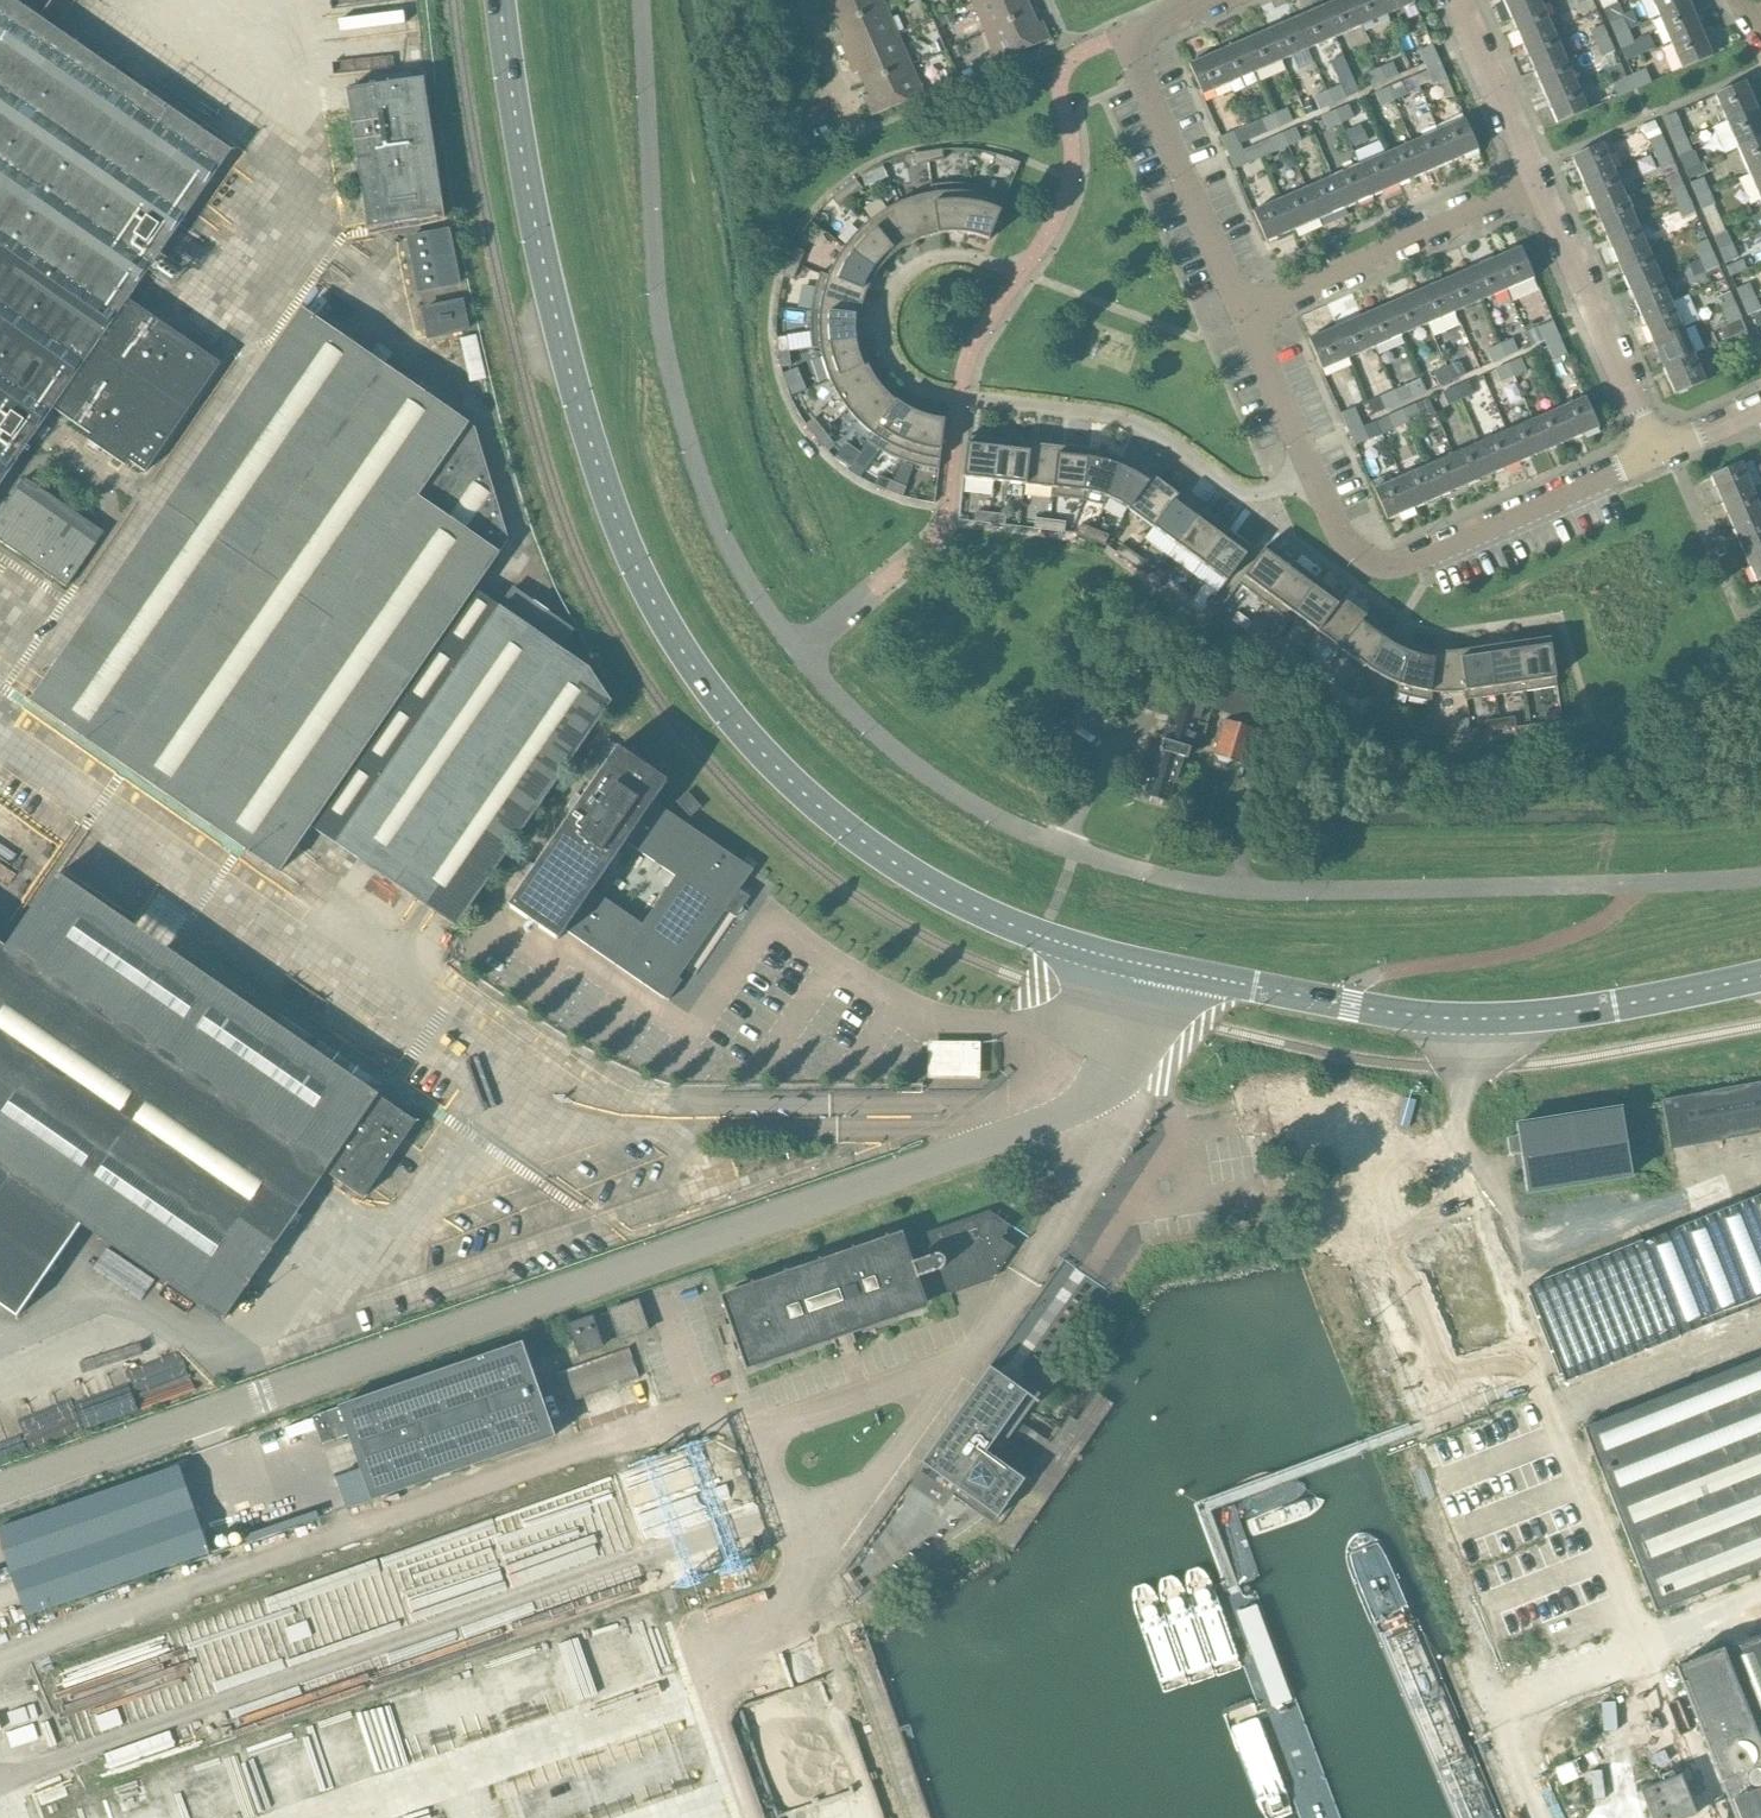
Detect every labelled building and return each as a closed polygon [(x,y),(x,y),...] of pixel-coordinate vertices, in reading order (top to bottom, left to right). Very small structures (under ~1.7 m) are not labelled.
[(19,459),(54,409),(91,434),(87,439),(125,466),(129,461),(146,472),(221,363),(129,300),(232,151),(14,0),(0,0),(0,486),(19,459)] [(885,5),(883,0),(822,0),(829,16),(833,14),(838,26),(885,5)] [(1032,11),(1027,0),(977,0),(972,2),(985,31),(1032,11)] [(1335,38),(1361,27),(1349,0),(1337,0),(1321,7),(1335,38)] [(1361,27),(1387,15),(1381,0),(1349,0),(1361,27)] [(1387,15),(1415,3),(1413,0),(1381,0),(1387,15)] [(1542,5),(1540,0),(1504,0),(1512,18),(1542,5)] [(1578,5),(1576,6),(1581,19),(1599,12),(1594,0),(1576,0),(1578,5)] [(1690,3),(1689,0),(1651,0),(1659,16),(1690,3)] [(1670,42),(1701,29),(1690,3),(1659,16),(1670,42)] [(885,5),(838,26),(843,37),(839,39),(846,56),(898,34),(885,5)] [(1523,44),(1554,31),(1542,5),(1512,18),(1523,44)] [(1295,18),(1308,49),(1335,38),(1321,7),(1295,18)] [(1032,11),(985,31),(998,61),(1049,39),(1042,21),(1037,23),(1032,11)] [(1615,35),(1628,29),(1623,16),(1609,22),(1615,35)] [(1268,29),(1282,61),(1308,49),(1295,18),(1268,29)] [(1596,44),(1609,38),(1603,25),(1590,30),(1596,44)] [(1242,41),(1256,72),(1282,61),(1268,29),(1242,41)] [(1628,29),(1615,35),(1621,49),(1634,43),(1628,29)] [(1701,29),(1670,42),(1682,69),(1713,56),(1701,29)] [(1535,71),(1565,57),(1554,31),(1523,44),(1535,71)] [(898,34),(846,56),(854,74),(858,72),(863,83),(910,63),(898,34)] [(1601,57),(1615,51),(1609,38),(1596,44),(1601,57)] [(1216,52),(1229,83),(1256,72),(1242,41),(1216,52)] [(1424,64),(1438,58),(1433,45),(1418,51),(1424,64)] [(1197,83),(1203,95),(1229,83),(1216,52),(1189,64),(1197,83)] [(1546,97),(1576,83),(1565,57),(1535,71),(1546,97)] [(1379,68),(1385,81),(1398,75),(1393,62),(1379,68)] [(910,63),(863,83),(869,96),(864,98),(872,116),(923,93),(910,63)] [(1438,82),(1447,78),(1441,64),(1426,71),(1432,84),(1438,82)] [(1632,91),(1626,77),(1627,76),(1621,64),(1607,70),(1612,83),(1618,97),(1632,91)] [(1385,81),(1379,68),(1366,74),(1372,87),(1385,81)] [(1651,83),(1645,69),(1632,75),(1638,89),(1651,83)] [(346,90),(367,228),(444,217),(424,78),(346,90)] [(1388,87),(1394,101),(1407,95),(1401,81),(1388,87)] [(1746,81),(1714,94),(1714,95),(1726,121),(1757,107),(1746,81)] [(1576,83),(1546,97),(1557,123),(1588,110),(1576,83)] [(1326,91),(1332,104),(1346,98),(1340,85),(1326,91)] [(1394,101),(1388,87),(1374,93),(1380,107),(1394,101)] [(1313,96),(1319,110),(1332,104),(1326,91),(1313,96)] [(1335,110),(1341,123),(1354,118),(1348,104),(1335,110)] [(1712,127),(1724,154),(1737,148),(1760,138),(1760,116),(1757,108),(1757,107),(1726,121),(1712,127)] [(1274,113),(1279,127),(1293,121),(1287,108),(1274,113)] [(1322,116),(1327,129),(1341,123),(1335,110),(1322,116)] [(1675,112),(1662,118),(1667,131),(1673,144),(1687,139),(1687,138),(1675,112)] [(1260,119),(1266,133),(1279,127),(1274,113),(1260,119)] [(1438,130),(1451,162),(1478,150),(1465,119),(1438,130)] [(1360,125),(1345,132),(1352,148),(1367,141),(1360,125)] [(1283,133),(1288,146),(1301,141),(1296,127),(1283,133)] [(1226,150),(1241,143),(1235,130),(1220,137),(1226,150)] [(1451,162),(1438,130),(1411,142),(1425,173),(1451,162)] [(1269,139),(1275,152),(1288,146),(1283,133),(1269,139)] [(1654,153),(1667,147),(1661,133),(1648,139),(1654,153)] [(1692,152),(1690,145),(1701,140),(1698,133),(1687,138),(1687,139),(1673,144),(1679,157),(1692,152)] [(1760,169),(1760,138),(1737,148),(1749,174),(1760,169)] [(1425,173),(1411,142),(1385,153),(1399,184),(1425,173)] [(1583,183),(1614,170),(1603,143),(1571,157),(1583,183)] [(1659,166),(1673,160),(1667,147),(1654,153),(1659,166)] [(1235,170),(1250,163),(1244,149),(1229,156),(1235,170)] [(942,150),(927,152),(929,163),(944,160),(942,150)] [(1692,152),(1679,157),(1685,172),(1686,171),(1700,165),(1693,151),(1692,152)] [(929,163),(927,152),(912,154),(914,165),(929,163)] [(1399,184),(1385,153),(1359,165),(1372,196),(1399,184)] [(1016,173),(1020,163),(1005,158),(1001,167),(1016,173)] [(1700,165),(1686,171),(1689,179),(1690,179),(1707,172),(1703,164),(1700,165)] [(1372,196),(1359,165),(1332,176),(1346,207),(1372,196)] [(883,167),(871,172),(876,183),(887,178),(883,167)] [(1760,200),(1760,169),(1749,174),(1760,200)] [(1614,170),(1583,183),(1594,209),(1626,196),(1614,170)] [(1678,173),(1667,178),(1672,191),(1670,192),(1676,205),(1690,199),(1678,173)] [(1346,207),(1332,176),(1306,187),(1320,219),(1346,207)] [(1696,197),(1709,191),(1703,177),(1690,183),(1696,197)] [(850,197),(861,188),(855,179),(843,189),(850,197)] [(930,186),(932,194),(937,235),(942,234),(949,234),(957,233),(964,234),(969,185),(960,184),(950,184),(942,184),(930,186)] [(969,185),(964,234),(969,235),(978,237),(982,238),(989,240),(1007,194),(999,191),(989,188),(979,186),(969,185)] [(1320,219),(1306,187),(1280,199),(1293,230),(1320,219)] [(838,206),(850,197),(843,189),(832,198),(838,206)] [(1709,191),(1696,197),(1701,210),(1715,204),(1709,191)] [(901,203),(917,241),(923,239),(927,237),(932,236),(937,235),(932,194),(924,196),(917,197),(909,200),(901,203)] [(1626,196),(1594,209),(1606,236),(1637,222),(1626,196)] [(1253,210),(1258,223),(1266,242),(1293,230),(1280,199),(1253,210)] [(1690,199),(1676,205),(1682,218),(1696,213),(1690,199)] [(870,222),(895,254),(898,251),(902,249),(906,246),(912,243),(917,241),(901,203),(892,207),(885,211),(876,217),(870,222)] [(846,246),(878,271),(882,267),(886,262),(891,258),(895,254),(870,222),(862,228),(857,233),(851,239),(846,246)] [(1637,222),(1606,236),(1617,262),(1648,248),(1637,222)] [(406,236),(417,293),(461,285),(450,228),(406,236)] [(1719,250),(1732,244),(1727,231),(1713,237),(1719,250)] [(1699,258),(1713,252),(1707,239),(1694,245),(1699,258)] [(1732,244),(1719,250),(1725,263),(1738,258),(1732,244)] [(829,276),(867,292),(869,288),(871,282),(875,276),(878,271),(846,246),(843,250),(840,254),(837,260),(834,264),(832,269),(829,276)] [(1493,258),(1507,290),(1534,278),(1520,246),(1493,258)] [(789,262),(799,266),(804,252),(794,248),(789,262)] [(1648,248),(1617,262),(1628,288),(1660,275),(1648,248)] [(1705,272),(1719,266),(1713,252),(1699,258),(1705,272)] [(1467,270),(1481,301),(1507,290),(1493,258),(1467,270)] [(1740,261),(1726,267),(1730,276),(1746,269),(1743,262),(1740,261)] [(783,276),(793,280),(799,266),(789,262),(783,276)] [(1441,281),(1454,312),(1481,301),(1467,270),(1441,281)] [(811,312),(819,313),(860,319),(861,313),(861,310),(862,305),(864,299),(865,295),(867,292),(829,276),(821,273),(819,277),(817,282),(816,285),(815,291),(813,297),(812,301),(812,307),(811,312)] [(1660,275),(1628,288),(1640,314),(1671,301),(1660,275)] [(1414,292),(1428,324),(1454,312),(1441,281),(1414,292)] [(1742,302),(1755,296),(1749,283),(1736,289),(1742,302)] [(1722,310),(1735,304),(1730,291),(1716,297),(1722,310)] [(1388,304),(1402,335),(1428,324),(1414,292),(1388,304)] [(1755,296),(1742,302),(1747,316),(1760,310),(1755,296)] [(420,307),(427,340),(470,331),(464,299),(420,307)] [(1671,301),(1640,314),(1651,341),(1683,327),(1671,301)] [(1362,315),(1375,347),(1402,335),(1388,304),(1362,315)] [(1741,319),(1741,318),(1735,304),(1722,310),(1728,324),(1741,319)] [(475,428),(469,424),(302,308),(30,702),(279,874),(311,827),(457,927),(612,703),(589,669),(562,650),(576,630),(513,587),(500,606),(474,589),(508,539),(475,428)] [(820,347),(861,341),(860,336),(860,329),(860,324),(860,319),(819,313),(819,320),(819,324),(819,330),(819,338),(820,342),(820,347)] [(1752,317),(1757,327),(1760,325),(1760,313),(1753,317),(1752,317)] [(1335,327),(1349,358),(1375,347),(1362,315),(1335,327)] [(1728,324),(1720,328),(1725,340),(1734,337),(1746,331),(1741,319),(1728,324)] [(1544,340),(1558,334),(1553,321),(1538,327),(1544,340)] [(1317,359),(1322,370),(1349,358),(1335,327),(1308,338),(1317,359)] [(1683,327),(1651,341),(1663,367),(1694,354),(1683,327)] [(1734,337),(1745,364),(1759,359),(1753,344),(1754,343),(1748,331),(1746,331),(1734,337)] [(789,351),(787,337),(776,338),(779,353),(789,351)] [(1499,344),(1505,357),(1518,351),(1513,338),(1499,344)] [(1552,360),(1567,353),(1561,340),(1547,346),(1552,360)] [(830,380),(868,364),(866,360),(863,353),(863,350),(862,345),(861,341),(820,347),(821,353),(823,358),(824,363),(825,368),(827,372),(828,376),(830,380)] [(1505,357),(1499,344),(1486,349),(1492,363),(1505,357)] [(791,366),(789,351),(779,353),(781,368),(791,366)] [(1694,354),(1663,367),(1675,395),(1706,381),(1694,354)] [(1507,364),(1513,377),(1527,371),(1521,358),(1507,364)] [(1447,367),(1452,380),(1466,374),(1460,361),(1447,367)] [(848,411),(880,385),(878,382),(873,375),(869,368),(868,364),(830,380),(834,389),(838,397),(844,404),(848,411)] [(1513,377),(1507,364),(1494,369),(1500,382),(1513,377)] [(1452,380),(1447,367),(1433,373),(1439,386),(1452,380)] [(1407,384),(1394,390),(1400,403),(1413,398),(1426,392),(1420,379),(1407,384)] [(1454,387),(1460,400),(1474,394),(1468,380),(1454,387)] [(872,434),(896,401),(890,396),(887,393),(884,390),(880,385),(848,411),(853,417),(859,423),(865,428),(872,434)] [(1441,392),(1447,406),(1460,400),(1454,387),(1441,392)] [(1394,390),(1379,396),(1385,409),(1400,403),(1394,390)] [(1585,396),(1585,397),(1558,408),(1571,440),(1599,428),(1585,396)] [(1427,398),(1416,404),(1402,410),(1407,423),(1433,412),(1427,398)] [(901,460),(919,414),(913,411),(908,409),(901,405),(896,401),(872,434),(867,441),(876,447),(883,451),(897,459),(901,460)] [(1346,426),(1361,420),(1355,407),(1341,413),(1346,426)] [(1531,420),(1545,451),(1571,440),(1558,408),(1531,420)] [(1402,410),(1376,421),(1381,435),(1395,429),(1407,423),(1402,410)] [(939,469),(944,420),(936,419),(929,417),(923,415),(919,414),(901,460),(907,463),(913,464),(918,466),(922,467),(929,468),(939,469)] [(823,431),(814,419),(806,425),(815,437),(823,431)] [(1505,431),(1518,463),(1545,451),(1531,420),(1505,431)] [(1363,427),(1349,433),(1352,438),(1355,445),(1355,446),(1369,440),(1381,435),(1376,421),(1363,427)] [(832,442),(823,431),(815,437),(824,449),(832,442)] [(1479,443),(1492,474),(1518,463),(1505,431),(1479,443)] [(994,481),(999,441),(968,437),(963,478),(994,481)] [(1024,485),(1029,444),(999,441),(994,481),(1024,485)] [(1452,454),(1466,485),(1492,474),(1479,443),(1452,454)] [(846,444),(837,456),(850,465),(859,453),(846,444)] [(1029,444),(1024,485),(1052,488),(1051,497),(1053,497),(1059,447),(1029,444)] [(1086,492),(1090,451),(1080,449),(1069,448),(1059,447),(1053,497),(1085,500),(1086,492)] [(1123,459),(1112,456),(1101,453),(1090,451),(1086,492),(1093,493),(1100,495),(1108,498),(1123,459)] [(1426,466),(1439,497),(1466,485),(1452,454),(1426,466)] [(1123,459),(1108,498),(1114,500),(1120,504),(1126,508),(1132,512),(1153,476),(1143,470),(1133,464),(1123,459)] [(855,460),(848,469),(860,478),(867,468),(855,460)] [(1721,503),(1753,489),(1741,462),(1710,476),(1721,503)] [(1400,477),(1414,508),(1439,497),(1426,466),(1400,477)] [(892,482),(879,476),(875,486),(889,492),(892,482)] [(1153,527),(1178,494),(1170,488),(1162,482),(1153,476),(1132,512),(1153,527)] [(0,513),(0,541),(66,587),(104,532),(25,477),(0,513)] [(1373,489),(1378,500),(1387,520),(1414,508),(1400,477),(1373,489)] [(906,487),(892,482),(889,492),(902,497),(906,487)] [(1721,503),(1733,529),(1760,517),(1760,508),(1753,489),(1721,503)] [(1177,545),(1202,512),(1178,494),(1153,527),(1177,545)] [(990,524),(991,514),(976,512),(975,522),(990,524)] [(1201,563),(1225,530),(1202,512),(1177,545),(1201,563)] [(1005,526),(1006,515),(991,514),(990,524),(1005,526)] [(1733,529),(1744,555),(1760,548),(1760,517),(1733,529)] [(1049,531),(1050,520),(1036,519),(1034,529),(1049,531)] [(1064,532),(1065,522),(1050,520),(1049,531),(1064,532)] [(1091,539),(1095,530),(1081,524),(1077,534),(1091,539)] [(1105,545),(1109,535),(1095,530),(1091,539),(1105,545)] [(1225,530),(1201,563),(1226,582),(1251,549),(1225,530)] [(1134,553),(1122,544),(1116,553),(1128,562),(1134,553)] [(1264,603),(1294,562),(1268,544),(1238,584),(1264,603)] [(1744,555),(1756,582),(1760,580),(1760,548),(1744,555)] [(1146,562),(1134,553),(1128,562),(1140,570),(1146,562)] [(1288,621),(1318,580),(1294,562),(1264,603),(1288,621)] [(1182,589),(1170,580),(1164,588),(1176,597),(1182,589)] [(1317,632),(1342,598),(1318,580),(1288,621),(1289,622),(1294,615),(1317,632)] [(1194,598),(1182,589),(1176,597),(1188,606),(1194,598)] [(1341,649),(1366,616),(1342,598),(1317,632),(1341,649)] [(1238,613),(1231,621),(1243,630),(1249,622),(1238,613)] [(1341,649),(1362,665),(1365,667),(1389,633),(1366,616),(1341,649)] [(1261,631),(1249,622),(1243,630),(1255,639),(1261,631)] [(1389,633),(1365,667),(1374,673),(1383,678),(1394,683),(1412,646),(1404,643),(1397,638),(1389,633)] [(1519,642),(1526,691),(1557,687),(1550,638),(1519,642)] [(1526,691),(1519,642),(1489,647),(1496,696),(1526,691)] [(1432,693),(1437,652),(1428,651),(1420,649),(1412,646),(1394,683),(1391,691),(1404,696),(1418,699),(1431,701),(1432,693)] [(1496,696),(1489,647),(1457,651),(1464,692),(1465,700),(1496,696)] [(1298,658),(1286,649),(1279,657),(1291,666),(1298,658)] [(1464,692),(1457,651),(1451,652),(1444,652),(1437,652),(1432,693),(1443,693),(1453,693),(1464,692)] [(1310,666),(1298,658),(1291,666),(1303,675),(1310,666)] [(1167,678),(1152,674),(1142,708),(1170,717),(1164,737),(1155,734),(1145,765),(1154,767),(1146,793),(1167,800),(1173,784),(1174,784),(1182,757),(1187,759),(1190,750),(1198,752),(1213,703),(1164,688),(1167,678)] [(1239,716),(1236,723),(1224,719),(1213,754),(1216,755),(1218,760),(1227,763),(1232,760),(1245,764),(1265,698),(1220,684),(1213,707),(1239,716)] [(1340,702),(1346,693),(1334,684),(1328,693),(1340,702)] [(1352,710),(1358,702),(1346,693),(1340,702),(1352,710)] [(1545,713),(1547,723),(1562,721),(1560,710),(1545,713)] [(1514,717),(1499,719),(1501,730),(1516,727),(1514,717)] [(1499,719),(1485,722),(1486,732),(1501,730),(1499,719)] [(1425,734),(1427,724),(1412,722),(1411,732),(1425,734)] [(1440,736),(1441,726),(1427,724),(1425,734),(1440,736)] [(745,882),(753,870),(654,801),(667,781),(618,747),(509,906),(558,940),(565,931),(664,999),(665,998),(668,1001),(682,981),(679,978),(725,910),(739,890),(745,882)] [(687,792),(676,802),(691,817),(702,807),(687,792)] [(18,1317),(81,1225),(222,1322),(325,1172),(363,1198),(416,1122),(378,1096),(57,873),(6,947),(0,943),(0,1305),(18,1317)] [(928,1042),(928,1079),(980,1079),(980,1042),(928,1042)] [(1670,1150),(1760,1134),(1760,1082),(1661,1100),(1670,1150)] [(1520,1154),(1520,1157),(1526,1195),(1632,1179),(1621,1106),(1515,1123),(1517,1135),(1506,1139),(1509,1154),(1520,1154)] [(1325,1159),(1314,1161),(1316,1178),(1327,1177),(1325,1159)] [(1527,1287),(1564,1382),(1760,1304),(1760,1195),(1527,1287)] [(996,1275),(1014,1247),(1002,1239),(1011,1225),(989,1211),(926,1233),(918,1244),(923,1258),(913,1262),(902,1232),(720,1295),(746,1371),(929,1308),(918,1277),(929,1273),(934,1288),(947,1292),(950,1291),(951,1294),(994,1279),(993,1276),(996,1275)] [(608,1310),(619,1342),(650,1332),(638,1299),(608,1310)] [(567,1324),(578,1356),(604,1348),(593,1315),(567,1324)] [(338,1407),(311,1416),(312,1417),(322,1444),(348,1435),(360,1470),(371,1501),(555,1437),(522,1342),(338,1406),(338,1407)] [(629,1348),(556,1373),(566,1403),(639,1378),(629,1348)] [(1655,1612),(1760,1570),(1760,1357),(1582,1428),(1655,1612)] [(1028,1394),(989,1366),(988,1368),(921,1463),(996,1516),(996,1517),(997,1518),(1007,1504),(1015,1493),(1025,1480),(994,1458),(986,1452),(1028,1394)] [(1257,1601),(1231,1610),(1269,1711),(1295,1702),(1257,1601)] [(1675,1667),(1735,1817),(1760,1817),(1760,1634),(1722,1649),(1722,1648),(1675,1667)] [(1651,1817),(1685,1817),(1696,1814),(1680,1774),(1640,1789),(1651,1817)]
